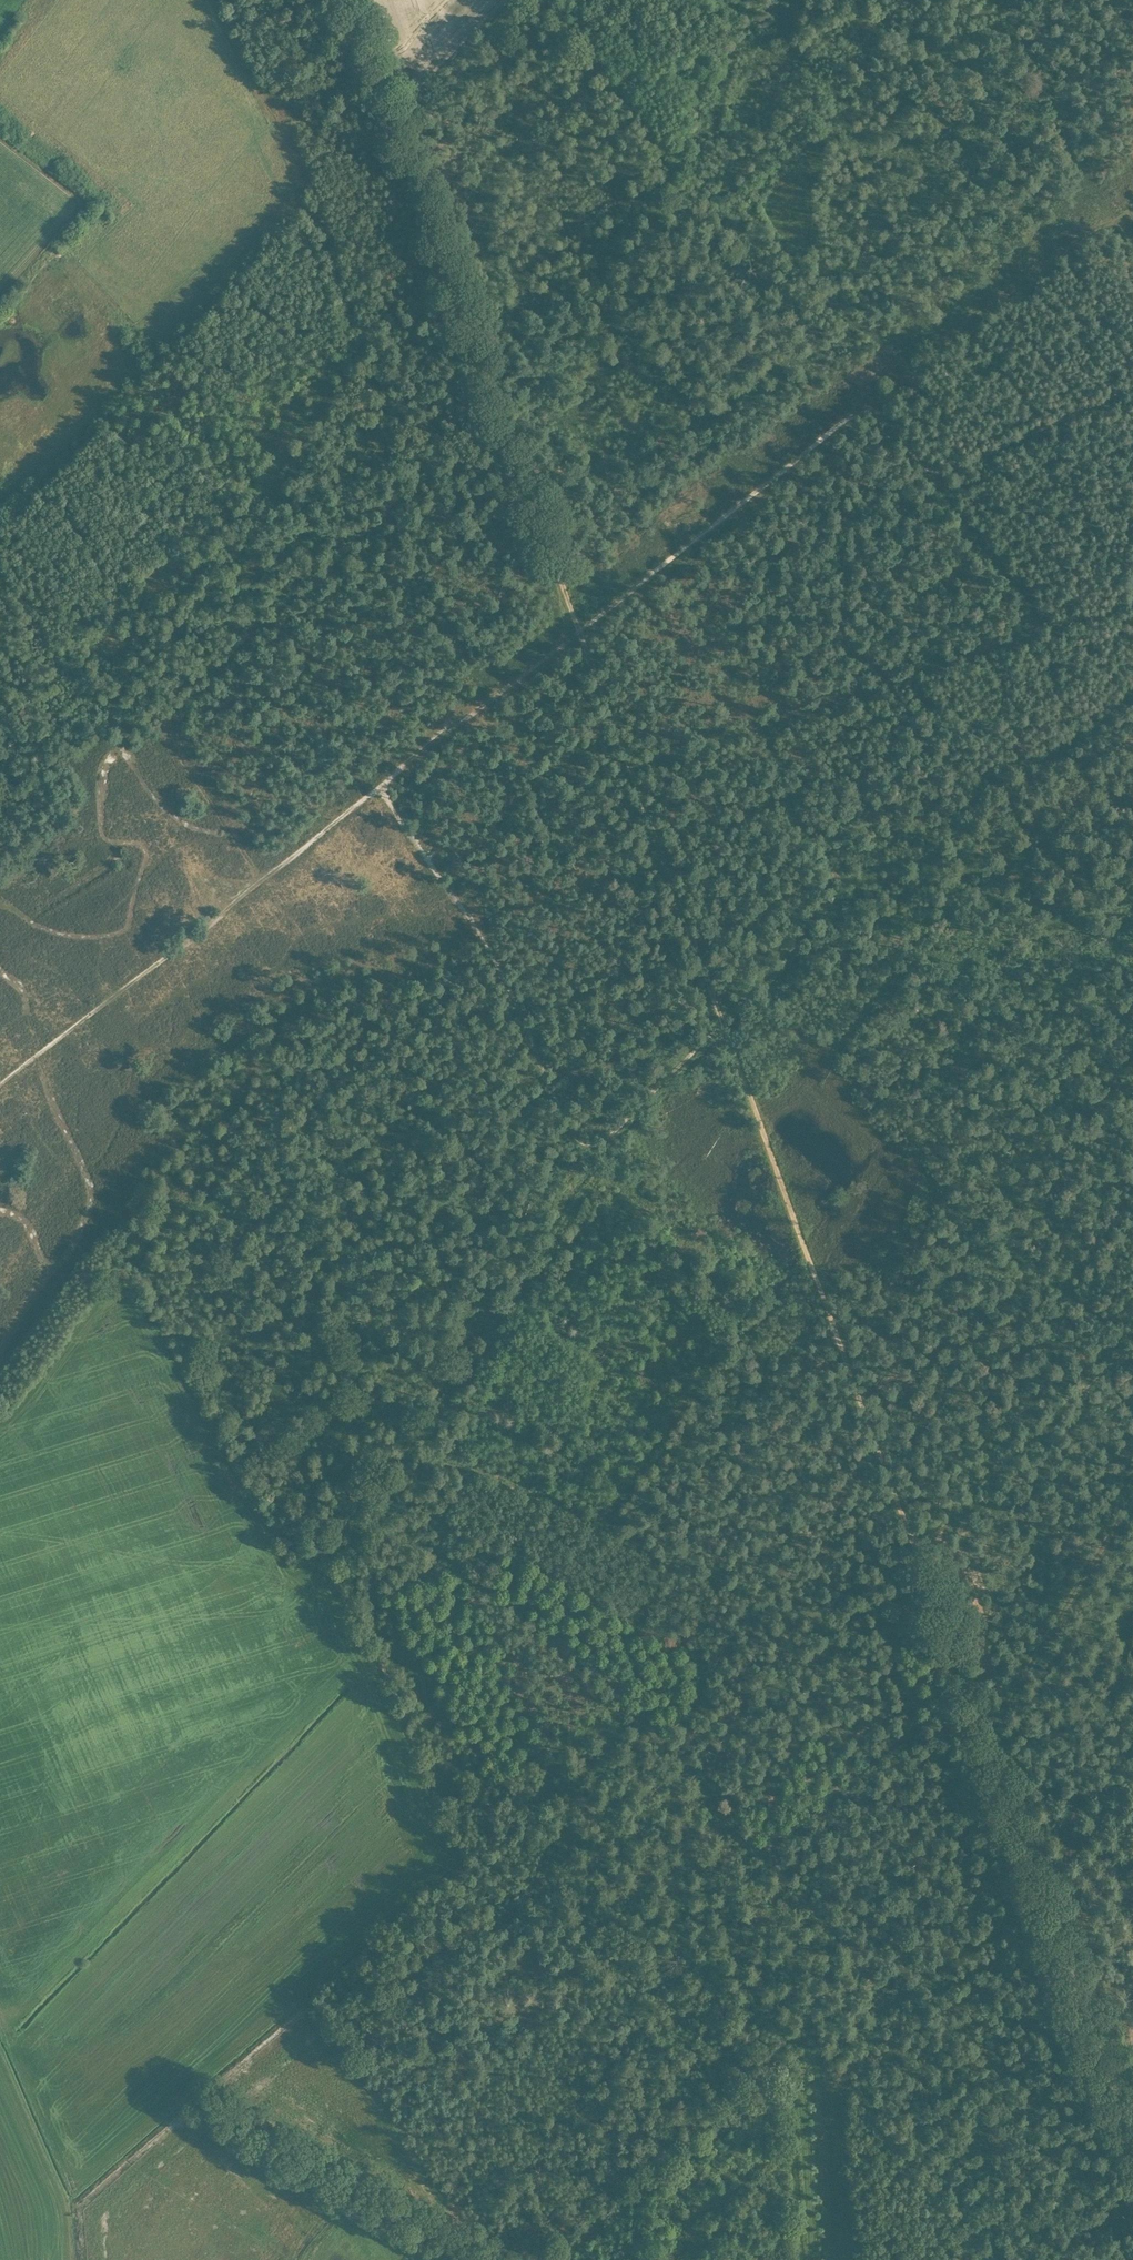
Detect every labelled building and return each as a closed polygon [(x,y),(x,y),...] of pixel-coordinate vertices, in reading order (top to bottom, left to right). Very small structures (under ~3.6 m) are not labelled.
[(933,1664),(938,1658),(931,1653),(927,1659),(933,1664)]
